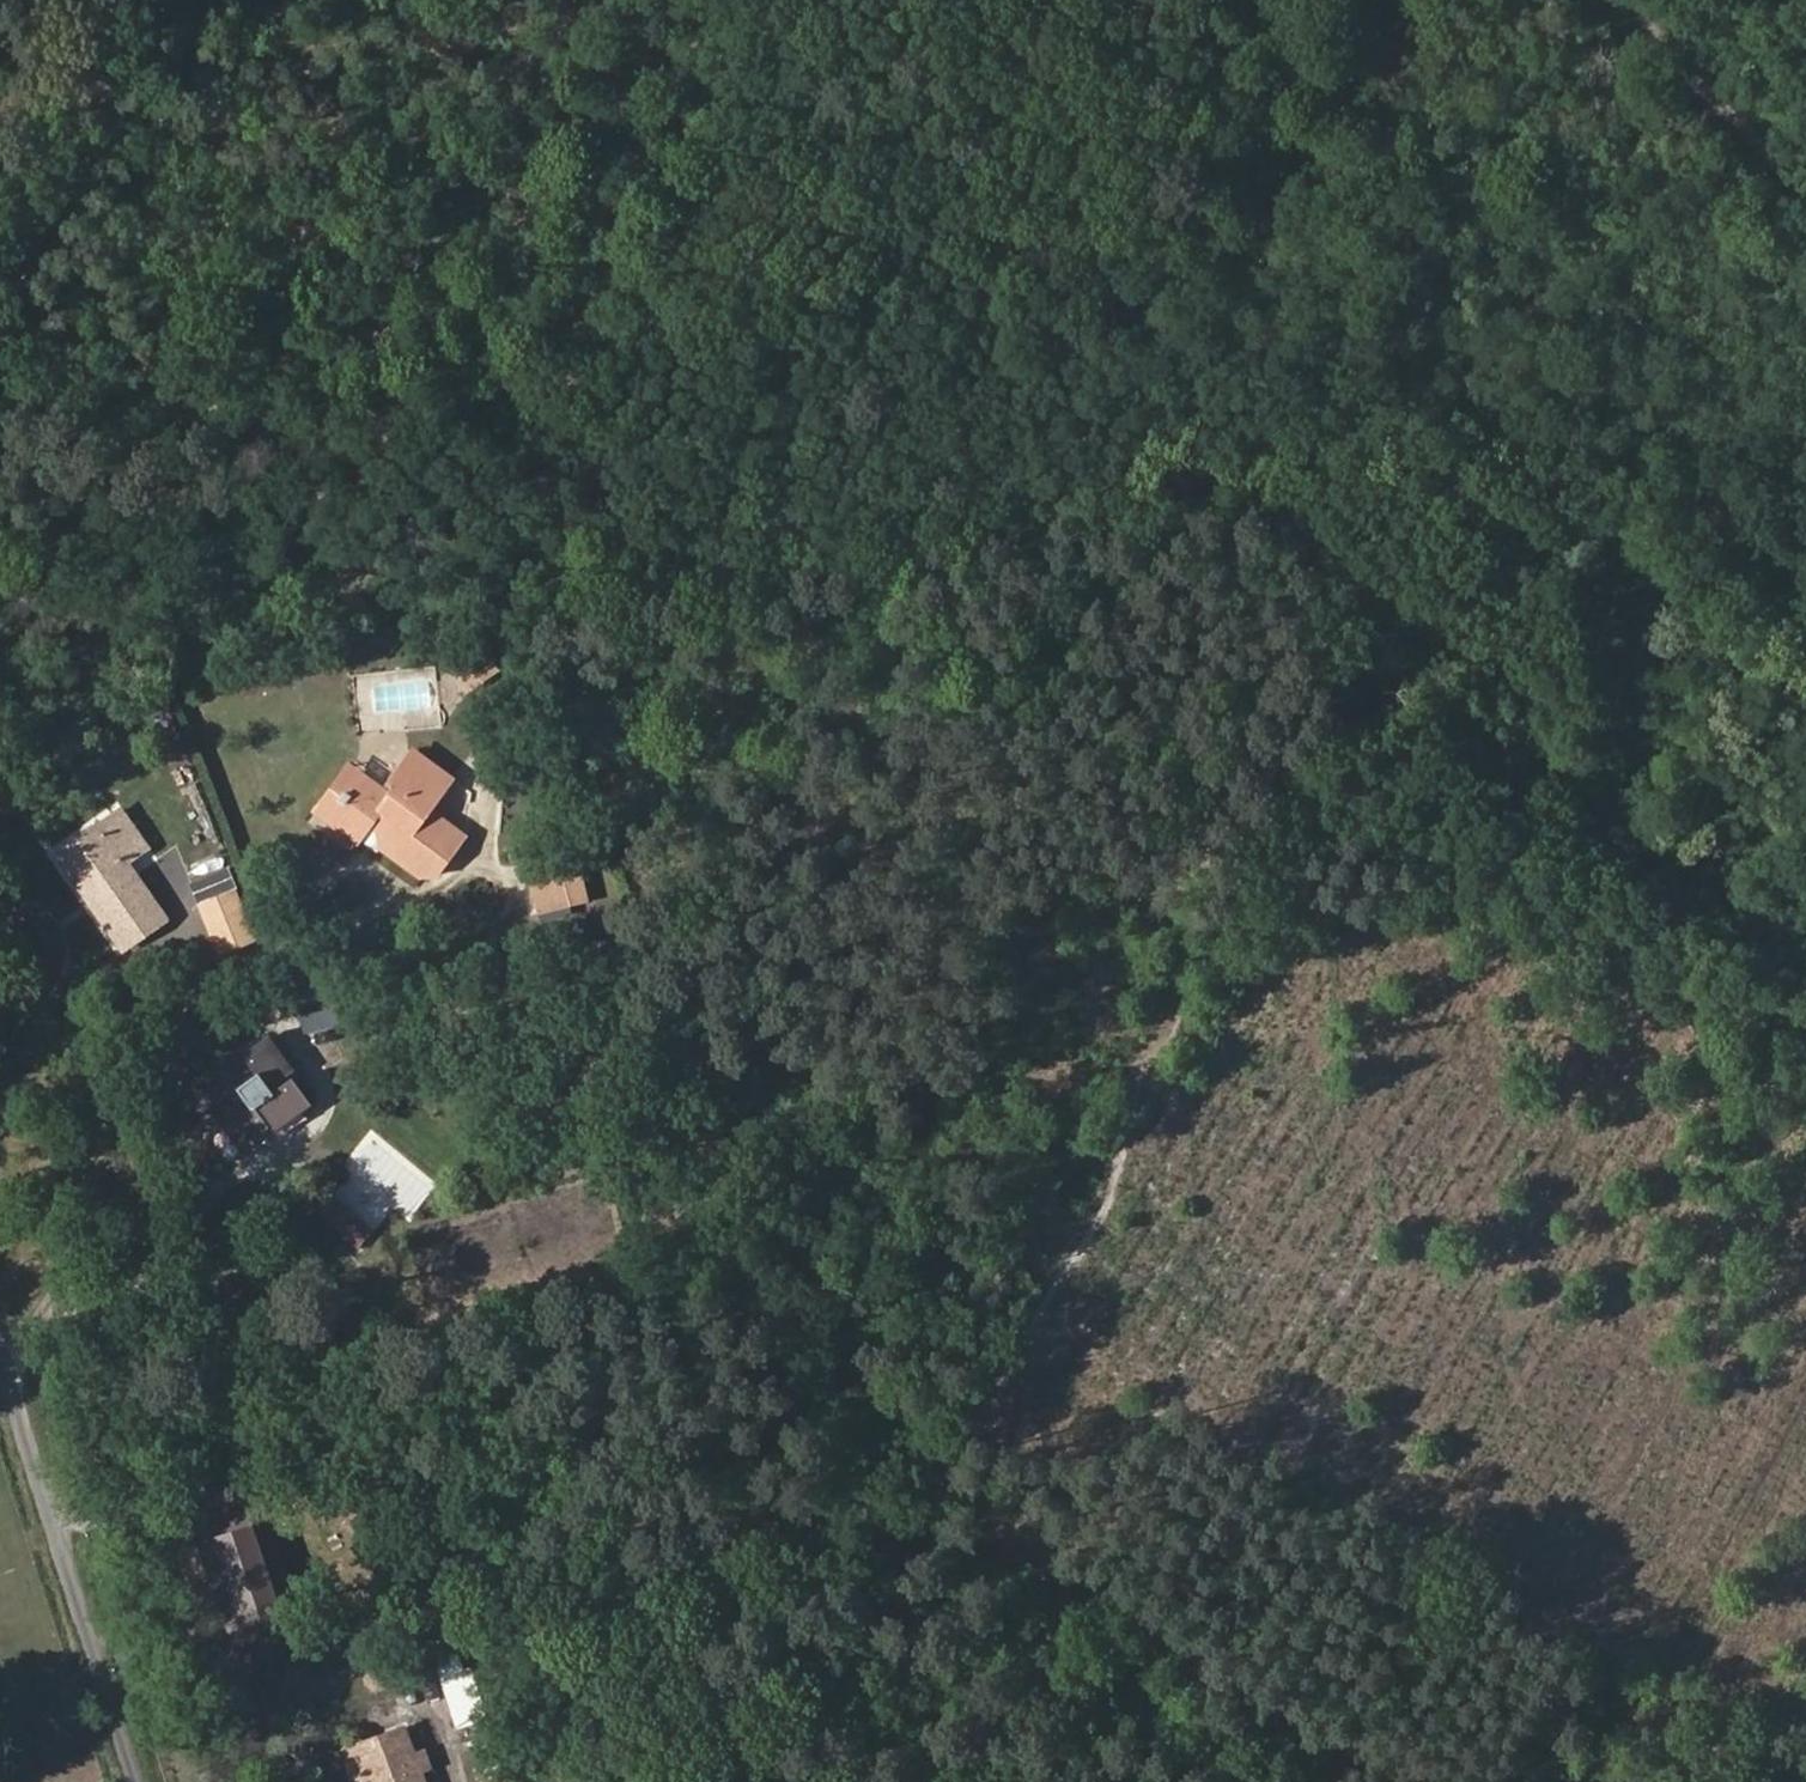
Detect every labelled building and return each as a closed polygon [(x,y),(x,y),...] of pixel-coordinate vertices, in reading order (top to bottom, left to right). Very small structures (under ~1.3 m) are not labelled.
[(450,854),(461,838),(427,815),(449,783),(414,756),(391,786),(394,791),(389,794),(362,776),(329,824),(360,845),(377,822),(388,831),(394,849),(436,878),(456,877),(466,865),(450,854)] [(329,824),(362,776),(350,767),(316,815),(329,824)] [(169,919),(128,862),(152,845),(123,805),(100,821),(113,840),(76,868),(102,904),(95,909),(125,950),(169,919)] [(76,868),(113,840),(100,821),(50,858),(64,877),(69,873),(76,868)] [(478,850),(461,838),(450,854),(466,865),(478,850)] [(102,904),(76,868),(69,873),(95,909),(102,904)] [(582,877),(562,883),(572,914),(593,907),(582,877)] [(562,883),(531,893),(542,923),(572,914),(562,883)] [(231,895),(197,909),(210,943),(245,930),(231,895)] [(308,1028),(339,1022),(332,986),(301,992),(308,1028)] [(217,1103),(242,1143),(272,1123),(273,1126),(309,1103),(292,1074),(295,1073),(270,1033),(239,1051),(236,1047),(199,1071),(219,1102),(217,1103)] [(330,1198),(323,1210),(350,1229),(346,1237),(358,1245),(369,1227),(330,1198)] [(446,1653),(437,1657),(456,1706),(485,1696),(472,1661),(466,1664),(461,1647),(466,1645),(454,1619),(436,1625),(446,1653)] [(369,1781),(429,1781),(407,1723),(355,1740),(369,1781)] [(355,1740),(338,1746),(350,1781),(369,1781),(355,1740)]
